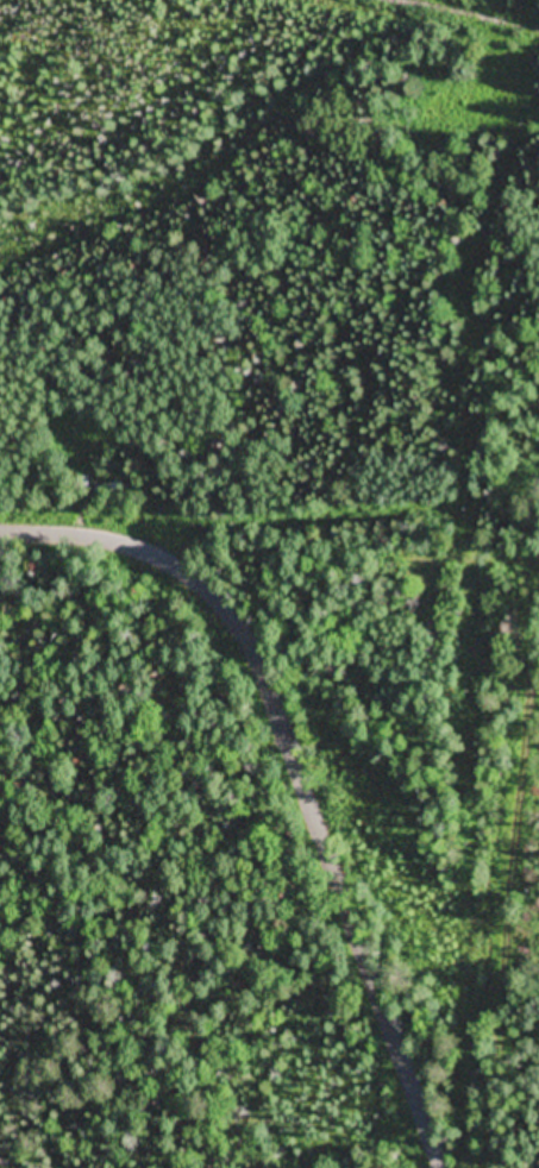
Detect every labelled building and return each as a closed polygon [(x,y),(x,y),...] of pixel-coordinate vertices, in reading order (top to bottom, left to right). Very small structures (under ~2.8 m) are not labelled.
[(432,639),(443,639),(443,625),(432,625),(432,639)]
